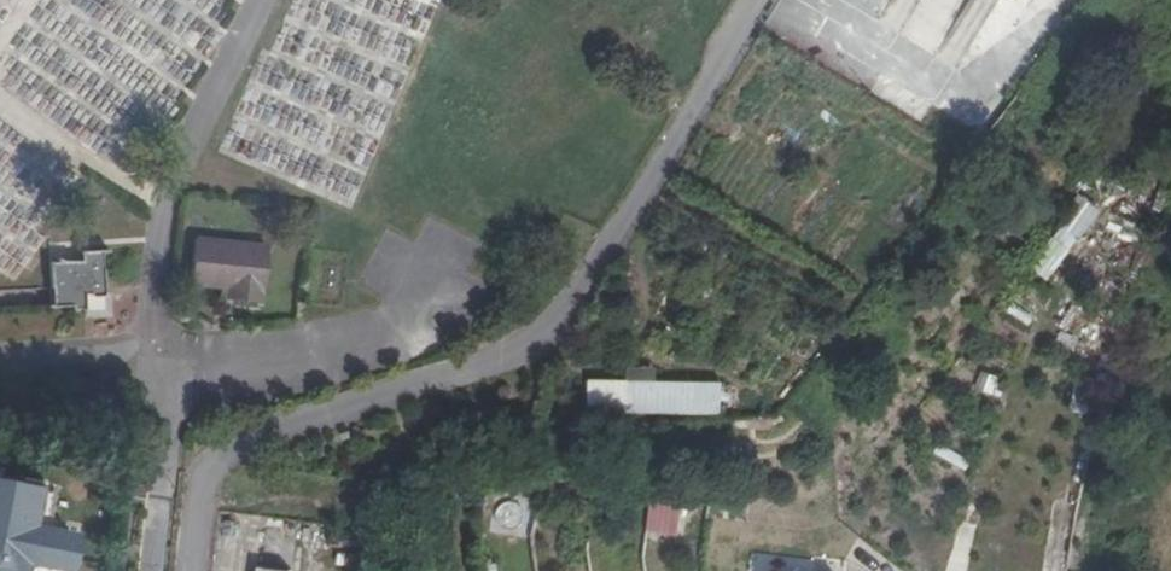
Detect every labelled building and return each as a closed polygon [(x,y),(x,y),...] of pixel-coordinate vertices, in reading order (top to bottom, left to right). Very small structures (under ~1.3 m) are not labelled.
[(347,202),(367,162),(346,151),(336,170),(320,162),(309,183),(347,202)] [(1048,276),(1103,211),(1084,194),(1028,260),(1048,276)] [(268,248),(194,240),(189,287),(226,291),(226,297),(263,301),(268,248)] [(54,257),(57,282),(58,300),(74,299),(76,308),(89,306),(88,286),(106,284),(103,242),(85,243),(85,254),(54,257)] [(593,411),(729,414),(729,381),(593,378),(593,411)] [(83,533),(42,526),(49,488),(0,479),(0,570),(76,570),(83,533)] [(651,498),(649,538),(683,539),(684,499),(651,498)]
